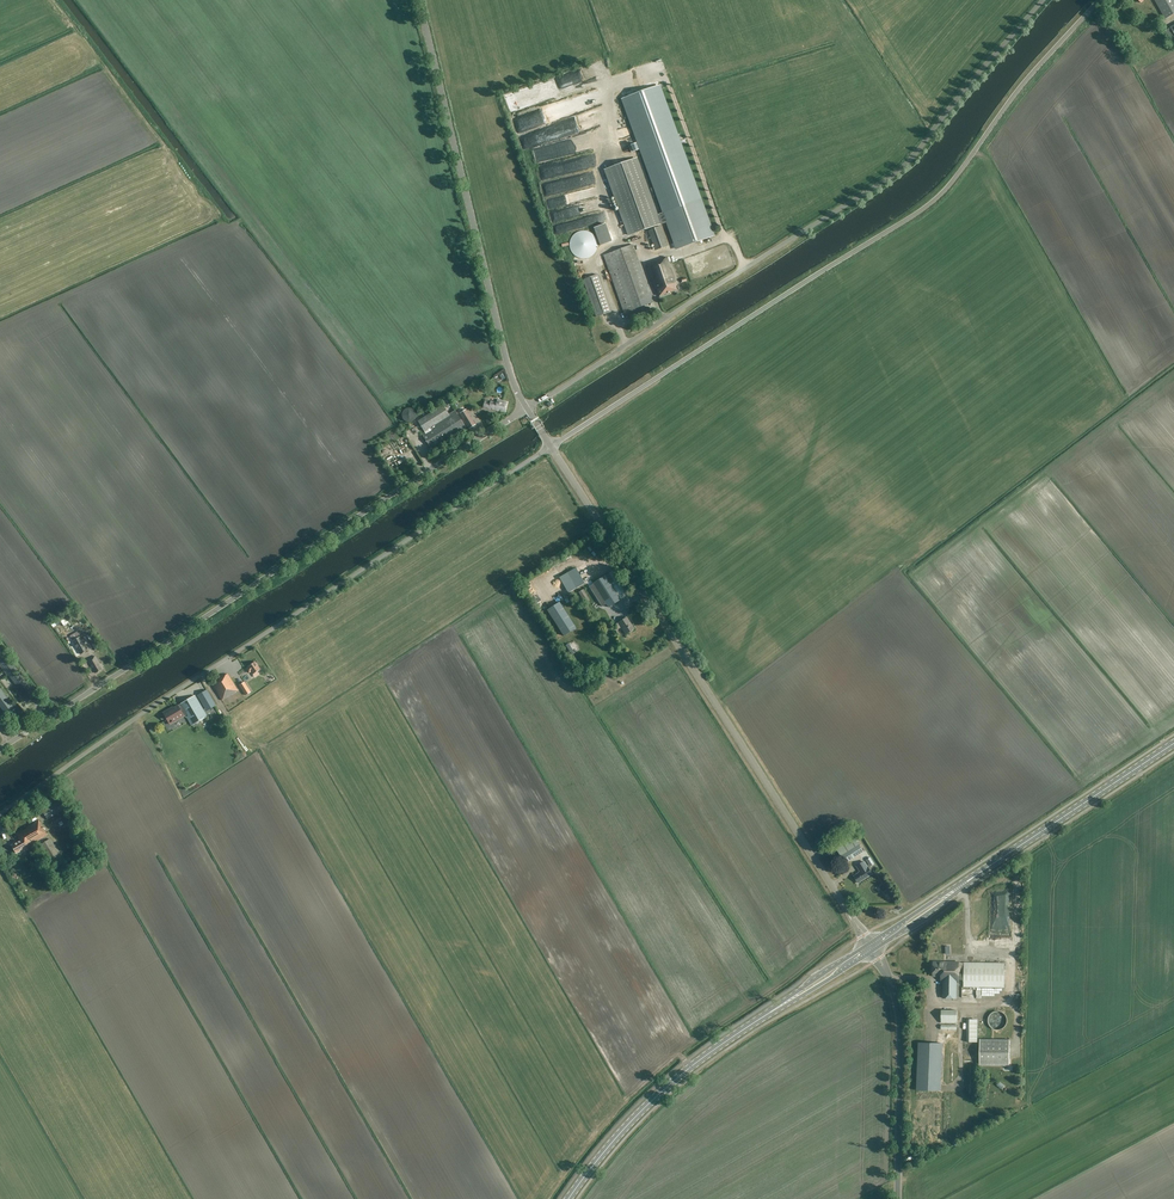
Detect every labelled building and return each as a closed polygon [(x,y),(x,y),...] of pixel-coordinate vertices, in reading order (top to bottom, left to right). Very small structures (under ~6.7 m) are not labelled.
[(1166,18),(1173,14),(1173,0),(1156,0),(1166,18)] [(515,133),(517,141),(548,132),(545,122),(553,120),(550,106),(512,117),(515,129),(523,127),(523,131),(515,133)] [(560,143),(537,147),(538,152),(534,153),(537,163),(563,157),(560,143)] [(667,222),(677,249),(714,236),(700,199),(656,215),(636,159),(605,170),(629,235),(660,224),(667,222)] [(550,219),(566,217),(566,219),(575,218),(573,208),(549,211),(550,219)] [(594,228),(600,246),(611,242),(605,224),(594,228)] [(660,226),(648,231),(655,250),(668,246),(660,226)] [(597,245),(597,244),(597,243),(597,242),(597,241),(596,239),(596,238),(595,237),(595,236),(594,235),(593,234),(592,234),(591,233),(590,232),(589,232),(588,231),(587,231),(585,231),(584,231),(583,231),(582,231),(580,231),(579,231),(578,231),(577,232),(576,233),(575,233),(574,234),(573,235),(572,236),(572,237),(571,238),(570,239),(570,240),(570,241),(569,242),(569,244),(569,245),(569,246),(569,247),(570,249),(570,250),(570,251),(571,252),(572,253),(573,254),(573,255),(574,256),(575,256),(576,257),(577,258),(579,258),(580,258),(581,259),(582,259),(584,259),(585,259),(586,259),(587,258),(588,258),(589,257),(591,257),(592,256),(593,255),(593,254),(594,253),(595,252),(596,251),(596,250),(597,249),(597,248),(597,247),(597,245)] [(603,255),(608,270),(638,259),(633,245),(603,255)] [(653,263),(647,266),(655,290),(657,289),(659,296),(677,290),(675,286),(677,285),(667,257),(652,263),(653,263)] [(653,300),(638,259),(608,270),(626,317),(637,314),(633,303),(647,298),(648,302),(653,300)] [(598,275),(583,280),(596,317),(611,312),(598,275)] [(599,369),(590,376),(594,381),(603,374),(599,369)] [(574,388),(567,393),(569,396),(576,392),(574,388)] [(557,400),(565,395),(563,392),(555,398),(557,400)] [(490,402),(490,401),(485,400),(483,407),(498,411),(499,409),(505,411),(507,403),(498,400),(497,403),(490,402)] [(449,415),(443,406),(418,422),(424,431),(421,433),(432,450),(466,428),(455,411),(449,415)] [(408,422),(409,422),(410,422),(411,422),(412,422),(413,421),(414,421),(414,420),(415,420),(415,419),(416,418),(416,417),(416,416),(416,415),(416,414),(416,413),(416,412),(415,412),(415,411),(414,410),(413,409),(411,409),(411,408),(410,408),(409,408),(408,408),(407,408),(407,409),(406,409),(405,409),(405,410),(404,410),(404,411),(403,411),(403,412),(402,413),(402,414),(402,415),(402,416),(402,417),(402,418),(403,418),(403,419),(403,420),(404,420),(405,421),(406,422),(407,422),(408,422)] [(473,422),(466,410),(460,414),(467,426),(473,422)] [(566,572),(576,591),(574,592),(578,599),(582,597),(585,603),(590,601),(587,597),(590,596),(589,593),(586,595),(583,590),(587,587),(585,585),(574,567),(566,572)] [(593,583),(595,586),(591,589),(598,600),(599,599),(603,605),(606,604),(608,607),(620,600),(605,575),(593,583)] [(560,592),(564,587),(555,579),(550,584),(560,592)] [(559,602),(547,610),(564,636),(576,628),(559,602)] [(54,623),(58,629),(68,623),(64,616),(54,623)] [(618,623),(615,625),(618,630),(621,628),(626,634),(634,629),(626,617),(618,622),(618,623)] [(70,636),(73,641),(81,636),(82,635),(79,630),(70,636)] [(101,646),(99,642),(91,630),(86,634),(93,646),(96,650),(101,646)] [(81,636),(73,641),(72,641),(80,654),(88,650),(81,636)] [(95,656),(89,659),(96,673),(102,670),(98,663),(99,663),(95,656)] [(248,667),(246,669),(249,673),(251,672),(253,674),(260,669),(255,662),(248,667)] [(212,684),(222,701),(238,691),(227,674),(212,684)] [(244,682),(239,685),(241,689),(245,695),(250,692),(244,682)] [(7,714),(14,708),(0,689),(0,705),(7,714)] [(207,690),(197,695),(201,702),(206,711),(211,708),(216,705),(211,696),(207,690)] [(185,718),(186,717),(191,725),(207,717),(195,695),(171,709),(170,708),(163,712),(167,720),(170,718),(173,722),(184,716),(185,718)] [(59,801),(42,810),(47,819),(64,810),(59,801)] [(20,840),(11,846),(16,853),(24,848),(25,849),(47,835),(38,820),(16,834),(20,840)] [(846,863),(863,852),(854,838),(837,849),(846,863)] [(41,845),(54,869),(63,864),(50,839),(41,845)] [(860,872),(853,877),(858,883),(872,874),(868,867),(867,868),(863,862),(857,866),(860,872)] [(943,998),(956,998),(956,981),(959,982),(959,979),(964,979),(964,986),(1004,987),(1004,963),(959,963),(959,962),(933,962),(933,975),(941,975),(941,981),(943,981),(943,998)] [(941,1022),(957,1022),(957,1010),(941,1010),(941,1022)] [(988,1019),(988,1022),(989,1025),(991,1028),(994,1029),(996,1030),(999,1030),(1002,1029),(1005,1027),(1006,1024),(1007,1021),(1007,1018),(1006,1015),(1004,1013),(1001,1011),(998,1011),(995,1011),(992,1012),(990,1014),(989,1016),(988,1019)] [(967,1019),(967,1025),(967,1042),(977,1042),(977,1025),(977,1019),(967,1019)] [(1009,1040),(980,1039),(979,1065),(1009,1066),(1009,1040)] [(918,1042),(916,1090),(940,1091),(942,1043),(918,1042)] [(929,1143),(924,1147),(930,1154),(935,1151),(929,1143)]
